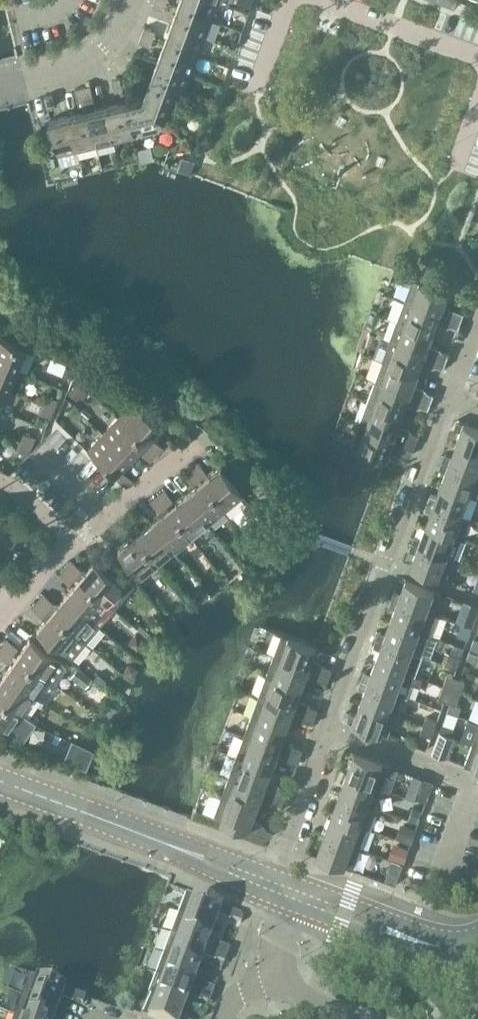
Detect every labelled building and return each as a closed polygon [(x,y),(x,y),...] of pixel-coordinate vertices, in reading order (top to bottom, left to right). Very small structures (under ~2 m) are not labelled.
[(164,11),(167,3),(159,0),(155,0),(153,6),(164,11)] [(178,7),(212,20),(219,2),(214,0),(181,0),(178,7)] [(455,9),(458,0),(457,0),(432,0),(455,9)] [(464,12),(474,16),(477,7),(467,4),(464,12)] [(178,7),(171,25),(205,38),(212,20),(178,7)] [(171,25),(165,43),(199,56),(205,38),(171,25)] [(142,35),(153,39),(156,32),(145,27),(142,35)] [(153,39),(142,35),(139,42),(151,47),(153,39)] [(165,43),(158,61),(192,74),(199,56),(165,43)] [(158,61),(151,79),(177,89),(177,90),(185,93),(192,74),(158,61)] [(131,63),(129,71),(140,75),(143,68),(131,63)] [(121,78),(113,80),(116,92),(123,90),(121,78)] [(151,79),(145,97),(165,120),(177,90),(177,89),(151,79)] [(83,87),(86,99),(94,97),(91,85),(83,87)] [(86,99),(83,87),(76,89),(78,101),(86,99)] [(45,96),(47,108),(55,106),(53,94),(45,96)] [(145,97),(126,102),(134,128),(165,120),(145,97)] [(107,106),(116,141),(136,137),(134,128),(126,102),(107,106)] [(116,141),(107,106),(89,111),(97,146),(116,141)] [(97,146),(89,111),(70,115),(79,150),(97,146)] [(79,150),(70,115),(50,120),(59,155),(79,150)] [(413,279),(405,300),(441,314),(449,292),(413,279)] [(405,300),(398,321),(434,334),(441,314),(405,300)] [(448,316),(462,321),(465,314),(451,308),(448,316)] [(462,321),(448,316),(445,324),(459,329),(462,321)] [(398,321),(390,341),(426,354),(434,334),(398,321)] [(16,369),(25,348),(0,337),(0,362),(16,369)] [(390,341),(383,361),(419,374),(426,354),(390,341)] [(433,356),(447,362),(450,354),(436,349),(433,356)] [(447,362),(433,356),(430,364),(444,369),(447,362)] [(383,361),(375,381),(432,402),(435,395),(414,387),(419,374),(383,361)] [(8,389),(16,369),(0,362),(0,386),(8,389)] [(77,370),(65,365),(62,374),(73,378),(77,370)] [(375,381),(368,402),(404,415),(408,402),(415,405),(415,404),(429,410),(432,402),(375,381)] [(46,395),(43,403),(54,408),(58,400),(46,395)] [(133,401),(118,418),(144,443),(160,426),(133,401)] [(368,402),(360,422),(396,435),(399,427),(404,415),(368,402)] [(39,412),(50,417),(54,408),(43,403),(39,412)] [(118,418),(103,434),(129,458),(144,443),(118,418)] [(461,431),(457,444),(477,452),(477,428),(458,420),(455,429),(461,431)] [(396,435),(360,422),(353,443),(388,456),(396,435)] [(403,437),(417,443),(420,435),(399,427),(396,435),(403,437)] [(20,441),(32,446),(35,437),(24,432),(20,441)] [(129,458),(103,434),(87,450),(113,475),(129,458)] [(417,443),(403,437),(400,445),(414,450),(417,443)] [(147,446),(156,454),(163,448),(154,439),(147,446)] [(32,446),(20,441),(16,450),(28,455),(32,446)] [(442,462),(477,475),(477,474),(477,452),(457,444),(452,457),(445,454),(442,462)] [(156,454),(147,446),(141,453),(150,461),(156,454)] [(446,472),(442,484),(470,495),(477,475),(442,462),(440,469),(446,472)] [(191,469),(199,479),(206,473),(199,463),(191,469)] [(220,468),(202,482),(225,510),(242,496),(220,468)] [(199,479),(191,469),(184,475),(192,485),(199,479)] [(117,478),(126,487),(132,480),(123,471),(117,478)] [(202,482),(185,496),(208,524),(225,510),(202,482)] [(430,495),(427,502),(463,515),(470,495),(442,484),(437,497),(430,495)] [(158,496),(166,506),(173,500),(165,490),(158,496)] [(166,506),(158,496),(150,502),(158,512),(166,506)] [(185,496),(169,510),(191,538),(208,524),(185,496)] [(431,512),(427,525),(455,535),(463,515),(427,502),(425,510),(431,512)] [(169,510),(152,523),(175,551),(191,538),(169,510)] [(124,523),(132,533),(139,527),(132,517),(124,523)] [(132,533),(124,523),(117,529),(125,539),(132,533)] [(152,523),(135,537),(158,565),(175,551),(152,523)] [(415,535),(412,543),(448,556),(455,559),(462,538),(455,535),(427,525),(422,538),(415,535)] [(1,543),(12,548),(16,540),(5,534),(1,543)] [(158,565),(135,537),(117,551),(140,579),(158,565)] [(1,543),(0,545),(0,553),(8,557),(12,548),(1,543)] [(448,556),(412,543),(410,550),(416,553),(411,566),(440,577),(448,556)] [(66,568),(75,576),(81,569),(72,561),(66,568)] [(94,562),(79,580),(106,603),(121,585),(94,562)] [(75,576),(66,568),(59,576),(69,584),(75,576)] [(79,580),(65,596),(92,619),(106,603),(79,580)] [(395,591),(392,598),(434,614),(442,593),(407,580),(402,593),(395,591)] [(44,594),(38,601),(78,636),(92,619),(65,596),(57,605),(44,594)] [(396,608),(391,621),(431,636),(439,616),(434,614),(392,598),(389,606),(396,608)] [(78,636),(38,601),(32,609),(45,620),(36,630),(64,653),(72,659),(86,642),(78,636)] [(380,631),(377,639),(424,656),(431,636),(391,621),(387,634),(380,631)] [(282,634),(274,655),(310,668),(317,671),(320,663),(313,661),(318,647),(282,634)] [(16,657),(46,678),(54,683),(66,666),(59,659),(29,639),(16,657)] [(424,656),(377,639),(374,646),(381,649),(376,661),(416,676),(424,656)] [(2,648),(12,655),(18,647),(7,640),(2,648)] [(2,648),(0,651),(0,658),(7,662),(12,655),(2,648)] [(467,659),(477,663),(477,653),(470,650),(467,659)] [(274,655),(267,675),(302,689),(310,668),(274,655)] [(16,657),(4,675),(34,695),(46,678),(16,657)] [(365,672),(362,679),(409,696),(413,684),(421,686),(424,679),(416,676),(376,661),(372,674),(365,672)] [(317,671),(331,676),(333,668),(320,663),(317,671)] [(331,676),(317,671),(314,678),(328,684),(331,676)] [(444,687),(453,690),(457,678),(448,674),(444,687)] [(0,681),(0,699),(21,713),(34,695),(4,675),(0,681)] [(267,675),(259,696),(295,709),(302,711),(305,704),(305,703),(298,701),(302,689),(267,675)] [(457,678),(453,690),(461,693),(466,681),(457,678)] [(366,689),(361,702),(397,715),(402,701),(406,703),(409,696),(362,679),(359,687),(366,689)] [(453,690),(444,687),(439,699),(448,702),(453,690)] [(448,702),(451,703),(448,711),(459,715),(462,707),(457,705),(461,693),(453,690),(448,702)] [(259,696),(252,716),(287,729),(295,709),(259,696)] [(0,699),(0,726),(8,732),(21,713),(0,699)] [(397,715),(361,702),(357,715),(350,712),(347,721),(389,736),(397,715)] [(302,711),(316,716),(319,709),(305,704),(302,711)] [(316,716),(302,711),(299,719),(313,724),(316,716)] [(252,716),(244,736),(280,749),(287,729),(252,716)] [(427,717),(424,725),(435,729),(438,721),(427,717)] [(473,743),(477,745),(477,723),(469,720),(462,739),(473,743)] [(440,731),(451,736),(454,727),(443,723),(440,731)] [(421,733),(432,737),(435,729),(424,725),(421,733)] [(451,736),(440,731),(432,752),(447,758),(455,737),(451,736)] [(244,736),(237,756),(272,770),(280,749),(244,736)] [(473,743),(465,765),(477,769),(477,745),(473,743)] [(290,744),(287,752),(301,757),(304,749),(290,744)] [(301,757),(287,752),(284,760),(298,765),(301,757)] [(355,753),(347,774),(376,785),(383,764),(355,753)] [(237,756),(229,777),(272,792),(275,785),(268,782),(272,770),(237,756)] [(347,774),(340,794),(368,805),(376,785),(347,774)] [(229,777),(222,797),(257,810),(262,798),(283,805),(286,798),(272,792),(229,777)] [(418,800),(427,804),(434,782),(425,779),(418,800)] [(272,792),(286,798),(289,790),(275,785),(272,792)] [(340,794),(332,815),(361,825),(372,829),(379,809),(368,805),(340,794)] [(257,810),(222,797),(214,818),(257,834),(259,826),(260,826),(261,825),(253,822),(257,810)] [(410,819),(417,821),(422,810),(414,807),(410,819)] [(332,815),(325,835),(353,845),(361,825),(332,815)] [(401,839),(412,843),(417,829),(406,825),(401,839)] [(259,826),(257,834),(269,838),(273,836),(275,832),(260,826),(259,826)] [(353,845),(325,835),(317,856),(353,869),(361,848),(353,845)] [(393,859),(405,863),(410,849),(399,845),(393,859)] [(393,860),(385,881),(396,885),(404,864),(393,860)] [(186,893),(178,914),(214,928),(218,915),(226,918),(227,917),(226,916),(229,909),(186,893)] [(226,916),(227,917),(241,922),(243,918),(241,913),(229,909),(226,916)] [(178,914),(171,935),(207,948),(214,928),(178,914)] [(171,935),(163,955),(199,968),(203,956),(210,959),(211,958),(213,950),(206,948),(207,948),(171,935)] [(213,950),(227,955),(230,948),(216,943),(213,950)] [(227,955),(213,950),(211,958),(224,963),(227,955)] [(163,955),(156,975),(192,988),(199,968),(163,955)] [(156,975),(149,995),(184,1009),(189,997),(195,999),(196,998),(198,991),(192,988),(156,975)] [(30,976),(22,997),(57,1010),(65,989),(30,976)] [(198,991),(212,996),(215,989),(201,984),(198,991)] [(86,996),(72,991),(69,999),(83,1004),(86,996)] [(212,996),(198,991),(196,998),(209,1003),(212,996)] [(149,995),(141,1017),(147,1018),(180,1018),(184,1009),(149,995)] [(14,1017),(20,1018),(54,1018),(57,1010),(22,997),(14,1017)]
